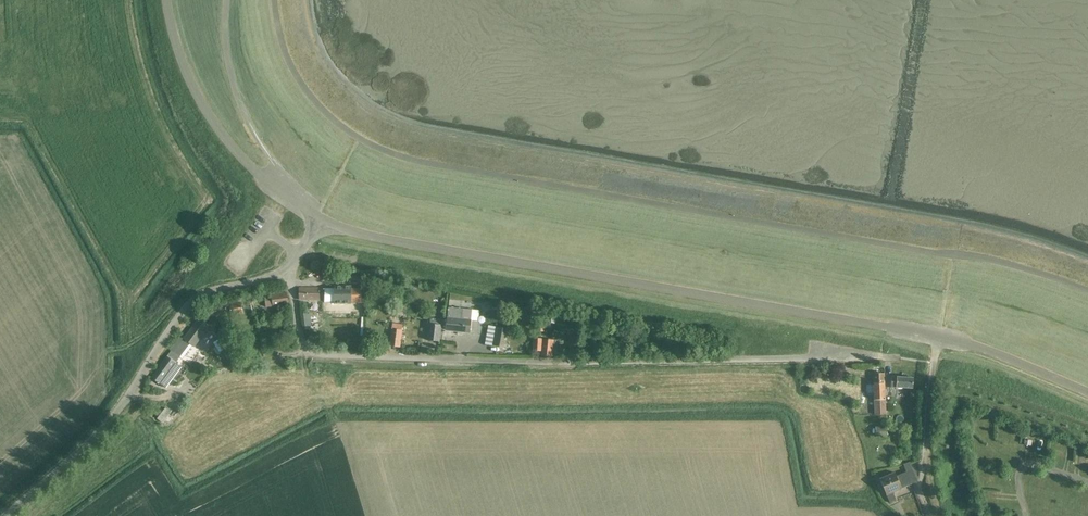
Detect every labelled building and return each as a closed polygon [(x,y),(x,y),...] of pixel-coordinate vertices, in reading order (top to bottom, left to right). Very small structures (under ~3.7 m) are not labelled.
[(361,302),(361,288),(352,288),(352,287),(334,286),(334,288),(324,288),(324,302),(334,302),(334,304),(352,304),(352,302),(361,302)] [(300,288),(299,288),(300,299),(303,299),(308,299),(323,299),(323,288),(308,288),(301,288),(300,288)] [(286,294),(272,296),(264,297),(266,308),(288,305),(286,294)] [(223,301),(207,305),(208,308),(210,319),(232,314),(232,315),(242,312),(240,302),(229,304),(229,303),(225,304),(225,303),(224,303),(223,301)] [(399,315),(407,317),(409,308),(401,307),(399,315)] [(448,318),(446,331),(470,334),(470,332),(478,333),(479,321),(480,311),(472,310),(449,308),(448,318)] [(304,314),(303,314),(305,328),(306,328),(311,327),(310,314),(304,314)] [(151,377),(166,388),(181,367),(176,363),(180,358),(190,343),(195,347),(210,326),(199,318),(183,339),(180,337),(170,350),(171,351),(151,377)] [(431,319),(427,342),(439,343),(442,327),(443,328),(444,321),(443,321),(431,319)] [(490,344),(493,324),(487,323),(483,343),(490,344)] [(401,347),(404,326),(394,324),(391,346),(401,347)] [(497,327),(493,346),(503,347),(507,329),(497,327)] [(224,331),(219,333),(222,339),(227,336),(224,331)] [(552,357),(554,341),(535,338),(534,350),(542,351),(541,356),(552,357)] [(226,351),(219,339),(213,343),(220,354),(226,351)] [(884,373),(873,374),(873,382),(874,393),(875,415),(885,414),(885,400),(884,373)] [(912,389),(913,378),(891,376),(891,387),(912,389)] [(870,393),(870,382),(862,382),(862,393),(870,393)] [(165,408),(158,418),(163,422),(170,412),(165,408)] [(1032,444),(1027,437),(1018,441),(1022,449),(1032,444)] [(895,473),(879,479),(886,495),(890,503),(896,500),(893,492),(901,489),(901,488),(911,484),(918,481),(911,463),(904,466),(906,472),(896,476),(895,473)] [(987,473),(987,482),(996,482),(996,473),(987,473)]
